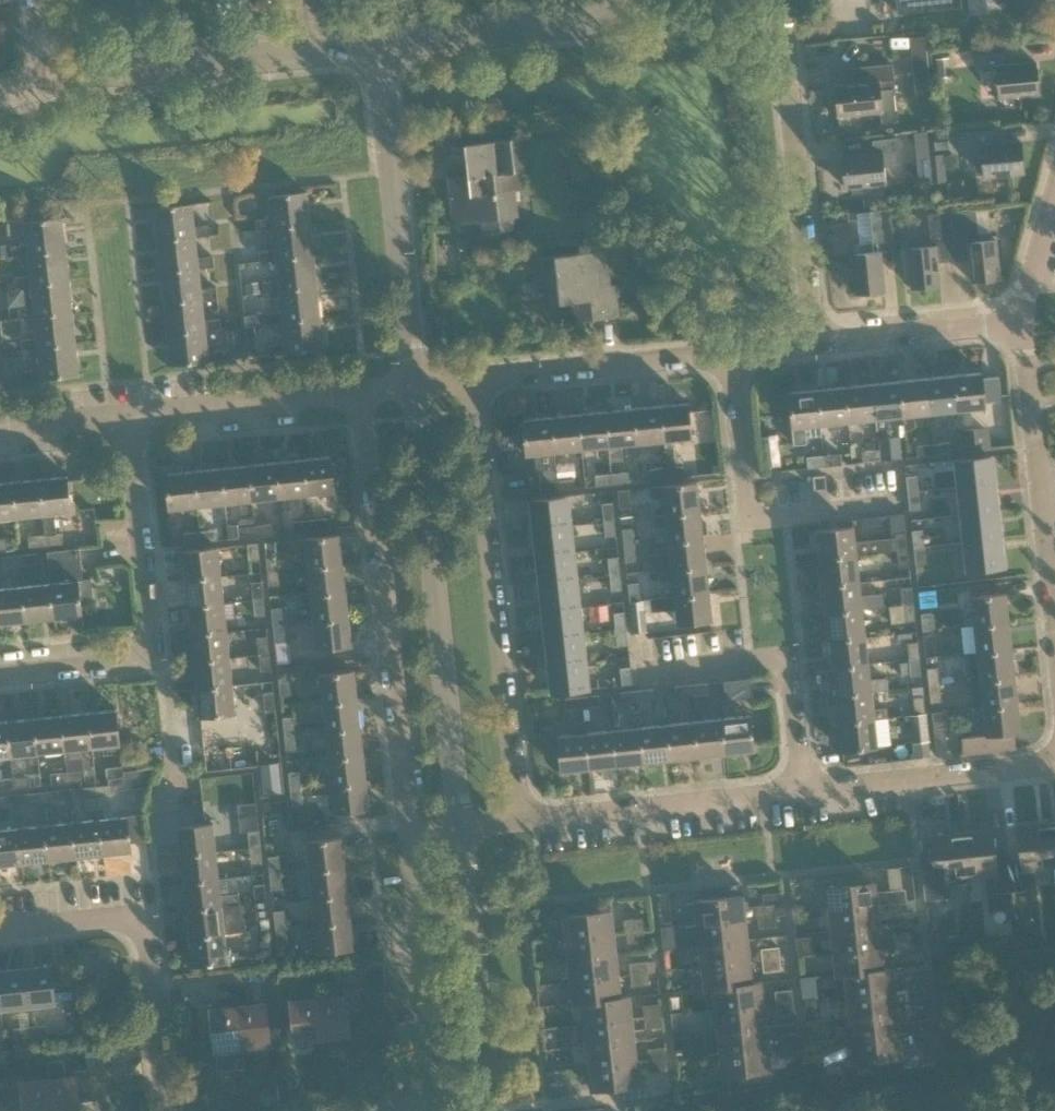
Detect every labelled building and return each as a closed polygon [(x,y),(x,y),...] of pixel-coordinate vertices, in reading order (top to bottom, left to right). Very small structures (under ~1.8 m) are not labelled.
[(961,0),(896,0),(898,13),(962,6),(961,0)] [(995,66),(998,96),(1038,92),(1034,62),(1004,65),(1002,50),(976,53),(977,68),(995,66)] [(937,77),(950,76),(948,58),(936,59),(937,77)] [(914,75),(929,73),(928,59),(913,61),(914,75)] [(834,86),(836,117),(880,112),(881,123),(896,122),(892,89),(894,89),(892,64),(859,67),(861,83),(834,86)] [(982,164),(984,176),(1024,171),(1020,142),(990,145),(988,130),(958,134),(960,150),(971,150),(973,165),(982,164)] [(915,133),(917,160),(930,158),(928,132),(915,133)] [(936,150),(949,149),(947,132),(934,133),(936,150)] [(881,165),(900,163),(897,138),(871,140),(872,154),(840,157),(843,187),(883,182),(881,165)] [(514,191),(525,190),(520,139),(465,145),(469,176),(448,179),(453,224),(479,221),(481,233),(513,230),(511,217),(517,217),(514,191)] [(937,168),(945,167),(943,154),(936,154),(937,168)] [(581,185),(594,184),(593,170),(580,171),(581,185)] [(269,196),(271,218),(256,220),(257,230),(272,229),(310,224),(307,192),(269,196)] [(611,212),(620,211),(617,193),(608,195),(611,212)] [(154,208),(158,241),(194,237),(210,235),(209,226),(193,227),(191,204),(154,208)] [(870,211),(873,242),(892,240),(888,209),(870,211)] [(931,246),(908,249),(911,287),(940,284),(937,262),(952,260),(947,212),(927,215),(931,246)] [(997,240),(978,242),(975,212),(950,214),(953,245),(967,243),(971,282),(1001,278),(997,240)] [(12,256),(28,254),(65,250),(61,218),(25,222),(27,245),(11,246),(12,256)] [(313,255),(310,224),(272,229),(274,250),(259,251),(260,261),(275,260),(313,255)] [(196,258),(194,237),(158,241),(161,272),(198,268),(213,266),(212,257),(196,258)] [(9,256),(8,244),(0,245),(0,257),(9,256)] [(16,288),(32,286),(68,282),(65,250),(28,254),(30,275),(15,277),(16,288)] [(551,304),(565,303),(576,302),(578,321),(620,317),(617,284),(611,285),(608,251),(536,257),(539,286),(549,285),(551,304)] [(853,254),(856,293),(886,290),(882,251),(853,254)] [(264,292),(279,291),(317,286),(313,255),(275,260),(277,281),(263,283),(264,292)] [(164,303),(201,299),(217,298),(216,288),(200,289),(198,268),(161,272),(164,303)] [(71,312),(68,282),(32,286),(34,307),(18,308),(19,318),(35,316),(71,312)] [(246,294),(260,293),(259,282),(245,283),(246,294)] [(267,324),(283,323),(320,318),(317,286),(279,291),(281,312),(266,314),(267,324)] [(168,335),(204,331),(220,329),(219,319),(203,321),(201,299),(164,303),(168,335)] [(23,349),(38,348),(74,343),(71,312),(35,316),(37,338),(22,339),(23,349)] [(246,327),(267,324),(266,314),(245,316),(246,327)] [(323,350),(320,318),(283,323),(285,344),(269,345),(270,355),(323,350)] [(227,344),(241,342),(240,328),(226,330),(227,344)] [(204,331),(168,335),(171,367),(223,361),(222,351),(206,352),(204,331)] [(74,343),(38,348),(41,369),(25,371),(26,382),(78,376),(74,343)] [(984,378),(983,371),(955,374),(959,409),(987,406),(986,402),(984,378)] [(955,374),(928,377),(932,412),(959,409),(955,374)] [(928,377),(900,380),(904,415),(932,412),(928,377)] [(889,417),(904,415),(900,380),(873,383),(877,418),(878,429),(890,428),(889,417)] [(850,421),(877,418),(873,383),(846,386),(850,421)] [(846,386),(818,389),(822,424),(850,421),(846,386)] [(822,424),(818,389),(790,392),(794,426),(793,426),(795,445),(808,443),(807,437),(823,435),(822,424)] [(689,403),(661,406),(664,440),(665,446),(676,445),(675,438),(692,437),(689,403)] [(661,406),(634,409),(637,442),(664,440),(661,406)] [(634,409),(606,411),(610,445),(637,442),(634,409)] [(583,448),(610,445),(606,411),(579,414),(583,448)] [(565,416),(552,417),(555,451),(583,448),(579,414),(565,416)] [(552,417),(524,420),(527,454),(536,453),(538,470),(539,470),(557,468),(555,451),(552,417)] [(959,429),(962,452),(992,449),(989,426),(959,429)] [(765,467),(781,465),(778,433),(761,435),(765,467)] [(900,443),(880,445),(882,461),(899,459),(902,458),(900,443)] [(952,443),(935,445),(936,455),(953,453),(952,443)] [(936,455),(935,445),(918,446),(919,456),(936,455)] [(677,446),(666,447),(668,467),(679,466),(677,446)] [(864,462),(882,461),(880,450),(863,452),(864,462)] [(842,454),(826,456),(827,467),(843,465),(842,454)] [(331,456),(303,459),(307,495),(335,492),(331,456)] [(827,467),(826,456),(809,458),(810,468),(827,467)] [(958,459),(961,487),(996,484),(993,456),(958,459)] [(279,497),(307,495),(303,459),(276,462),(279,497)] [(276,462),(248,465),(252,500),(279,497),(276,462)] [(248,465),(221,468),(225,503),(252,500),(248,465)] [(684,466),(667,468),(668,479),(686,477),(684,466)] [(221,468),(194,471),(197,506),(225,503),(221,468)] [(539,470),(541,491),(559,489),(558,480),(557,468),(539,470)] [(668,479),(667,468),(649,470),(650,481),(668,479)] [(197,506),(194,471),(165,474),(169,509),(197,506)] [(629,471),(613,473),(614,484),(630,482),(629,471)] [(614,484),(613,473),(596,475),(597,486),(614,484)] [(908,476),(910,493),(920,492),(919,474),(908,476)] [(815,477),(816,489),(827,488),(826,476),(815,477)] [(43,516),(45,535),(57,533),(55,515),(72,513),(68,477),(40,480),(43,516)] [(565,479),(558,480),(559,489),(576,488),(575,478),(565,479)] [(16,519),(43,516),(40,480),(12,483),(16,519)] [(667,514),(701,510),(698,482),(652,487),(653,499),(665,498),(667,514)] [(0,484),(0,521),(16,519),(12,483),(0,484)] [(999,511),(996,484),(961,487),(964,515),(999,511)] [(620,491),(622,506),(631,506),(629,490),(620,491)] [(920,492),(910,493),(911,510),(922,509),(920,492)] [(529,502),(532,528),(570,523),(567,497),(529,502)] [(603,504),(605,520),(616,518),(614,503),(603,504)] [(668,525),(670,541),(704,537),(701,510),(667,514),(656,515),(657,526),(668,525)] [(964,515),(967,542),(1001,538),(999,511),(964,515)] [(616,518),(605,520),(607,537),(618,536),(616,518)] [(327,519),(309,521),(310,530),(328,529),(327,519)] [(294,532),(310,530),(309,521),(293,522),(294,532)] [(532,528),(536,555),(573,551),(570,523),(532,528)] [(271,525),(255,526),(256,535),(272,534),(271,525)] [(256,535),(255,526),(238,528),(239,537),(256,535)] [(822,558),(857,554),(898,549),(897,537),(856,541),(854,526),(819,530),(822,558)] [(624,529),(626,546),(636,545),(634,528),(624,529)] [(914,530),(915,547),(926,546),(925,529),(914,530)] [(217,530),(200,532),(201,541),(218,539),(217,530)] [(897,532),(897,537),(898,549),(909,548),(907,531),(897,532)] [(201,541),(200,532),(183,533),(184,543),(201,541)] [(61,533),(57,533),(45,535),(46,546),(62,544),(61,533)] [(305,538),(308,566),(342,563),(339,534),(305,538)] [(46,546),(45,535),(27,536),(28,547),(46,546)] [(670,541),(673,569),(707,565),(704,537),(670,541)] [(1001,538),(967,542),(969,569),(1004,565),(1001,538)] [(247,545),(249,561),(259,560),(257,544),(247,545)] [(637,561),(636,545),(626,546),(628,562),(637,561)] [(927,564),(926,546),(915,547),(917,565),(927,564)] [(184,551),(186,579),(220,575),(218,547),(184,551)] [(909,548),(898,549),(900,567),(911,566),(909,548)] [(66,583),(50,585),(54,621),(82,618),(80,601),(93,599),(91,580),(83,581),(79,550),(48,553),(49,566),(64,564),(66,583)] [(576,578),(573,551),(536,555),(539,582),(576,578)] [(264,554),(266,571),(277,569),(275,553),(264,554)] [(37,554),(20,556),(21,566),(38,564),(37,554)] [(860,581),(857,554),(822,558),(825,585),(860,581)] [(4,568),(21,566),(20,556),(3,558),(4,568)] [(610,559),(611,574),(621,573),(620,558),(610,559)] [(344,590),(342,563),(308,566),(310,594),(344,590)] [(710,592),(707,565),(673,569),(676,596),(710,592)] [(279,585),(277,569),(266,571),(268,586),(279,585)] [(621,573),(611,574),(612,592),(623,591),(621,573)] [(223,603),(220,575),(186,579),(189,606),(223,603)] [(539,582),(543,610),(579,605),(576,578),(539,582)] [(825,585),(829,612),(863,608),(885,606),(883,593),(862,595),(860,581),(825,585)] [(251,583),(253,600),(263,599),(262,582),(251,583)] [(630,584),(631,600),(642,599),(640,583),(630,584)] [(23,587),(26,623),(54,621),(50,585),(23,587)] [(913,585),(902,586),(904,604),(915,602),(913,585)] [(26,623),(23,587),(0,590),(0,626),(26,623)] [(311,602),(313,621),(347,617),(344,590),(310,594),(301,595),(302,603),(311,602)] [(710,592),(676,596),(651,598),(652,612),(677,609),(679,624),(713,620),(710,592)] [(972,596),(975,624),(1010,620),(1007,592),(972,596)] [(265,615),(263,599),(253,600),(255,616),(265,615)] [(642,599),(631,600),(632,602),(630,602),(633,633),(648,631),(644,600),(642,601),(642,599)] [(915,602),(904,604),(906,621),(917,620),(915,602)] [(189,606),(192,634),(226,630),(223,603),(189,606)] [(607,604),(591,606),(592,619),(608,617),(607,604)] [(582,633),(579,605),(543,610),(546,637),(582,633)] [(272,609),(273,625),(283,624),(282,608),(272,609)] [(866,635),(863,608),(829,612),(832,639),(866,635)] [(922,612),(924,629),(935,628),(933,611),(922,612)] [(614,613),(616,629),(627,627),(625,612),(614,613)] [(350,645),(347,617),(313,621),(316,649),(350,645)] [(975,624),(978,651),(1013,647),(1010,620),(975,624)] [(285,641),(284,631),(283,624),(273,625),(275,642),(285,641)] [(627,627),(616,629),(618,647),(629,646),(627,627)] [(935,628),(924,629),(926,647),(937,646),(935,628)] [(192,634),(194,661),(229,658),(226,630),(192,634)] [(546,637),(549,664),(585,660),(582,633),(546,637)] [(832,639),(835,667),(869,663),(866,635),(832,639)] [(267,636),(257,637),(258,654),(268,653),(267,636)] [(908,642),(910,658),(921,657),(919,640),(908,642)] [(978,651),(981,679),(1016,675),(1013,647),(978,651)] [(268,653),(258,654),(260,671),(270,670),(268,653)] [(922,675),(921,657),(910,658),(910,661),(901,662),(902,675),(911,674),(911,676),(922,675)] [(231,685),(229,658),(194,661),(197,689),(231,685)] [(585,660),(549,664),(553,692),(565,691),(588,688),(585,660)] [(838,694),(873,690),(888,688),(887,678),(871,679),(869,663),(835,667),(838,694)] [(928,667),(929,684),(941,683),(939,666),(928,667)] [(621,670),(622,687),(633,686),(631,669),(621,670)] [(320,674),(323,702),(356,699),(353,671),(320,674)] [(981,679),(984,706),(1019,702),(1016,675),(981,679)] [(279,679),(282,695),(290,694),(288,678),(279,679)] [(751,679),(725,682),(727,700),(753,698),(751,679)] [(941,683),(929,684),(931,702),(942,700),(941,683)] [(709,684),(691,686),(692,695),(710,693),(709,684)] [(231,685),(197,689),(200,717),(234,714),(231,685)] [(676,697),(692,695),(691,686),(675,687),(676,697)] [(654,689),(636,691),(638,701),(655,699),(654,689)] [(875,709),(873,690),(838,694),(841,721),(876,717),(889,716),(888,707),(875,709)] [(621,703),(638,701),(636,691),(620,692),(621,703)] [(264,693),(265,709),(275,708),(273,692),(264,693)] [(598,694),(582,696),(583,707),(599,705),(598,694)] [(914,696),(916,713),(926,712),(924,695),(914,696)] [(567,709),(583,707),(582,696),(566,697),(567,709)] [(359,727),(356,699),(323,702),(326,730),(359,727)] [(1019,702),(984,706),(987,734),(964,736),(966,753),(1016,747),(1014,731),(1022,730),(1019,702)] [(88,713),(92,748),(120,745),(116,710),(88,713)] [(88,713),(61,715),(65,751),(92,748),(88,713)] [(909,715),(912,743),(930,741),(927,713),(909,715)] [(34,718),(38,754),(65,751),(61,715),(34,718)] [(751,716),(723,719),(726,753),(754,750),(751,716)] [(283,718),(285,734),(294,733),(292,717),(283,718)] [(876,717),(841,721),(844,749),(879,745),(876,717)] [(38,754),(34,718),(7,721),(10,757),(38,754)] [(699,756),(726,753),(723,719),(695,722),(699,756)] [(0,722),(0,758),(10,757),(7,721),(0,722)] [(695,722),(668,725),(672,759),(699,756),(695,722)] [(586,734),(587,734),(585,723),(574,724),(575,735),(558,737),(561,770),(590,767),(586,734)] [(668,725),(640,728),(644,762),(672,759),(668,725)] [(938,756),(949,755),(945,726),(934,727),(938,756)] [(328,757),(362,754),(359,727),(326,730),(328,757)] [(617,765),(644,762),(640,728),(613,731),(617,765)] [(590,767),(617,765),(613,731),(587,734),(586,734),(590,767)] [(294,733),(285,734),(287,751),(296,750),(294,733)] [(328,757),(331,785),(365,781),(362,754),(328,757)] [(262,768),(265,794),(282,792),(279,766),(262,768)] [(105,768),(106,778),(123,777),(122,767),(105,768)] [(83,771),(67,773),(68,783),(85,781),(83,771)] [(289,773),(291,789),(300,788),(298,772),(289,773)] [(68,783),(67,773),(51,775),(52,785),(68,783)] [(13,779),(14,789),(30,787),(29,777),(13,779)] [(14,789),(13,779),(0,780),(0,791),(14,789)] [(365,781),(331,785),(334,813),(368,810),(365,781)] [(113,784),(96,786),(97,797),(114,795),(113,784)] [(81,798),(97,797),(96,786),(79,788),(81,798)] [(300,788),(291,789),(293,806),(301,805),(300,788)] [(58,791),(42,792),(43,802),(59,801),(58,791)] [(43,802),(42,792),(24,794),(25,804),(43,802)] [(145,814),(99,819),(103,855),(131,852),(130,842),(148,840),(145,814)] [(76,858),(103,855),(99,819),(72,821),(76,858)] [(72,821),(46,824),(50,861),(76,858),(72,821)] [(180,855),(217,851),(213,823),(177,827),(180,855)] [(1021,859),(1008,860),(1011,892),(1036,889),(1033,870),(1052,868),(1048,823),(1017,827),(1021,859)] [(46,824),(18,827),(22,864),(50,861),(46,824)] [(22,864),(18,827),(0,829),(0,866),(22,864)] [(962,832),(966,878),(984,875),(988,911),(1013,909),(1011,892),(1008,860),(996,862),(992,829),(962,832)] [(248,831),(250,848),(259,847),(257,830),(248,831)] [(948,880),(966,878),(962,832),(933,835),(937,868),(923,870),(926,900),(950,898),(948,880)] [(306,841),(309,869),(344,866),(340,837),(306,841)] [(260,863),(259,847),(250,848),(251,864),(260,863)] [(220,879),(217,851),(180,855),(183,883),(220,879)] [(270,873),(280,872),(289,871),(288,855),(268,857),(270,873)] [(912,865),(903,866),(906,889),(907,900),(916,899),(916,898),(912,865)] [(309,869),(312,896),(347,893),(344,866),(309,869)] [(281,890),(280,872),(270,873),(271,890),(281,890)] [(221,895),(220,879),(183,883),(186,910),(223,906),(241,904),(239,893),(221,895)] [(827,886),(830,909),(877,903),(890,902),(889,891),(875,892),(874,881),(827,886)] [(254,886),(256,903),(265,902),(263,885),(254,886)] [(890,902),(907,900),(906,889),(889,891),(890,902)] [(782,891),(769,893),(770,904),(774,903),(776,914),(784,913),(782,891)] [(312,896),(315,924),(350,921),(347,893),(312,896)] [(757,905),(744,906),(743,895),(696,901),(698,923),(745,918),(758,916),(757,905)] [(891,913),(908,911),(907,900),(890,902),(891,913)] [(267,917),(265,902),(256,903),(257,918),(267,917)] [(758,916),(776,914),(774,903),(770,904),(757,905),(758,916)] [(879,925),(877,903),(830,909),(832,930),(879,925)] [(226,934),(247,931),(245,919),(243,919),(242,904),(241,904),(223,906),(186,910),(189,938),(226,934)] [(566,937),(614,932),(611,910),(564,915),(566,937)] [(275,911),(276,928),(285,927),(284,911),(275,911)] [(758,916),(760,928),(777,926),(776,914),(758,916)] [(643,918),(625,919),(627,931),(644,929),(643,918)] [(701,945),(748,939),(745,918),(698,923),(701,945)] [(350,921),(315,924),(319,953),(353,949),(350,921)] [(879,925),(832,930),(834,952),(881,947),(879,925)] [(285,927),(276,928),(278,944),(287,944),(285,927)] [(627,931),(628,942),(645,940),(644,929),(627,931)] [(569,959),(616,954),(614,932),(566,937),(569,959)] [(912,943),(911,932),(893,934),(894,945),(912,943)] [(228,953),(226,934),(189,938),(192,966),(238,961),(237,951),(228,953)] [(935,951),(977,950),(977,935),(935,937),(935,951)] [(748,939),(701,945),(703,966),(750,961),(748,939)] [(260,941),(261,959),(271,958),(269,940),(260,941)] [(292,954),(304,953),(303,942),(291,943),(292,954)] [(277,956),(292,954),(291,943),(287,944),(278,944),(276,945),(277,956)] [(913,955),(912,943),(894,945),(896,957),(913,955)] [(780,958),(779,947),(762,948),(763,960),(780,958)] [(846,973),(884,968),(881,947),(834,952),(837,974),(846,973)] [(571,981),(618,976),(616,954),(569,959),(571,981)] [(763,960),(764,971),(782,969),(780,958),(763,960)] [(630,963),(631,974),(649,972),(647,961),(630,963)] [(703,966),(705,989),(714,988),(714,987),(752,983),(752,982),(750,961),(703,966)] [(25,969),(29,1004),(63,1001),(65,1024),(80,1023),(77,990),(54,992),(52,966),(25,969)] [(846,973),(848,994),(895,989),(893,967),(884,968),(846,973)] [(0,971),(0,998),(1,1007),(29,1004),(25,969),(0,971)] [(650,984),(649,972),(631,974),(633,985),(650,984)] [(924,974),(907,976),(908,988),(926,986),(924,974)] [(621,997),(618,976),(571,981),(574,1003),(583,1002),(583,1001),(621,997)] [(761,981),(752,982),(752,983),(714,987),(714,988),(717,1009),(764,1003),(761,981)] [(908,988),(910,999),(927,997),(926,986),(908,988)] [(369,987),(357,988),(360,1018),(372,1016),(369,987)] [(342,989),(343,995),(318,998),(322,1037),(348,1034),(347,1019),(360,1018),(357,988),(342,989)] [(794,1000),(793,989),(776,991),(777,1002),(794,1000)] [(898,1011),(895,989),(848,994),(851,1016),(898,1011)] [(295,1040),(322,1037),(318,998),(292,1000),(292,995),(277,996),(280,1026),(294,1025),(295,1040)] [(280,1026),(277,996),(262,998),(262,1004),(237,1006),(241,1046),(268,1043),(266,1028),(280,1026)] [(583,1001),(583,1002),(585,1023),(632,1018),(630,996),(621,997),(583,1001)] [(816,999),(805,1000),(807,1015),(818,1014),(816,999)] [(778,1013),(795,1011),(794,1000),(777,1002),(778,1013)] [(213,1033),(217,1070),(243,1067),(241,1046),(237,1006),(212,1009),(211,1003),(197,1005),(200,1035),(213,1033)] [(645,1016),(662,1015),(661,1003),(644,1005),(645,1016)] [(764,1003),(717,1009),(719,1030),(766,1025),(764,1003)] [(853,1038),(900,1033),(898,1011),(851,1016),(853,1038)] [(662,1015),(645,1016),(646,1028),(664,1026),(662,1015)] [(646,1028),(645,1016),(632,1018),(585,1023),(587,1045),(634,1040),(633,1029),(646,1028)] [(929,1018),(912,1020),(913,1031),(930,1029),(929,1018)] [(766,1025),(719,1030),(722,1052),(769,1047),(766,1025)] [(46,1026),(31,1027),(32,1037),(47,1035),(46,1026)] [(32,1037),(31,1027),(13,1029),(14,1039),(32,1037)] [(914,1042),(932,1041),(930,1029),(913,1031),(914,1042)] [(798,1032),(780,1034),(782,1045),(799,1044),(798,1032)] [(900,1033),(853,1038),(855,1060),(902,1055),(900,1033)] [(634,1040),(587,1045),(590,1066),(637,1061),(634,1040)] [(800,1055),(799,1044),(782,1045),(783,1057),(800,1055)] [(650,1060),(667,1058),(666,1047),(649,1049),(650,1060)] [(771,1069),(769,1047),(722,1052),(724,1074),(771,1069)] [(49,1080),(52,1110),(80,1110),(78,1101),(107,1098),(103,1058),(87,1060),(88,1070),(74,1071),(74,1077),(49,1080)] [(667,1058),(650,1060),(651,1071),(668,1069),(667,1058)] [(646,1078),(639,1079),(637,1061),(590,1066),(592,1089),(615,1086),(617,1101),(648,1098),(646,1078)] [(8,1079),(11,1109),(25,1108),(25,1110),(52,1110),(49,1080),(23,1083),(22,1077),(8,1079)] [(11,1109),(8,1079),(0,1080),(0,1110),(11,1109)]
